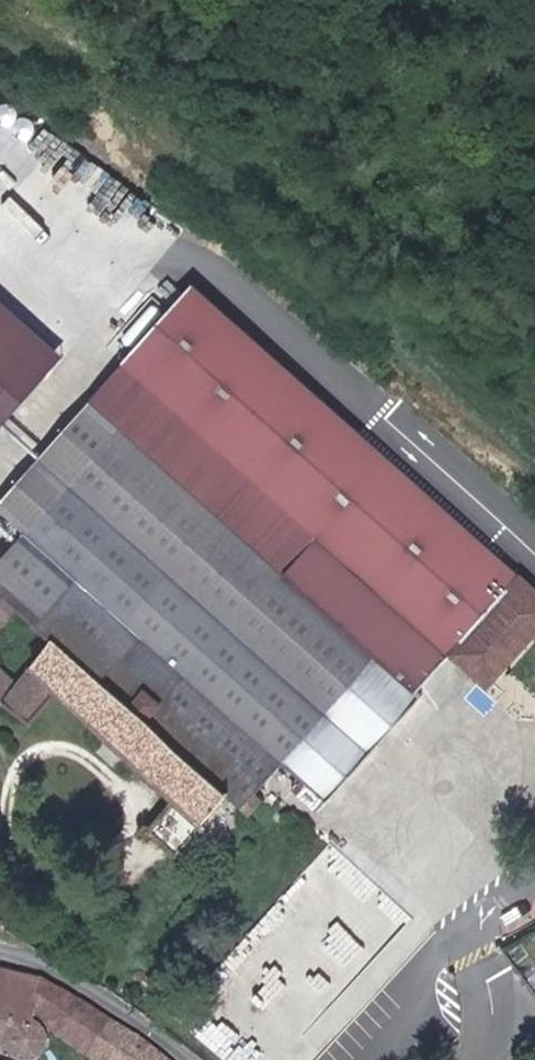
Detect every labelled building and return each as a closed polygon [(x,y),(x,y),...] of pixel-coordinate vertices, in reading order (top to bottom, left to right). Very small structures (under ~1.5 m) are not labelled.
[(325,544),(496,692),(534,646),(534,581),(200,282),(127,371),(325,544)] [(51,346),(0,301),(0,404),(51,346)] [(22,404),(48,382),(39,371),(13,394),(22,404)] [(99,401),(297,574),(325,544),(127,371),(99,401)] [(15,592),(29,604),(68,637),(241,789),(257,803),(390,654),(297,574),(99,401),(11,501),(39,530),(0,572),(0,576),(15,592)] [(15,592),(0,607),(0,635),(29,604),(15,592)] [(39,727),(69,697),(179,799),(157,825),(191,854),(241,789),(68,637),(29,680),(0,654),(0,690),(39,727)] [(59,1026),(35,1009),(52,978),(9,967),(5,999),(0,1040),(21,1043),(22,1051),(24,1055),(27,1057),(31,1059),(41,1059),(51,1059),(52,1053),(57,1050),(59,1045),(59,1026)] [(172,1052),(52,978),(35,1009),(59,1026),(109,1059),(181,1059),(172,1052)]
